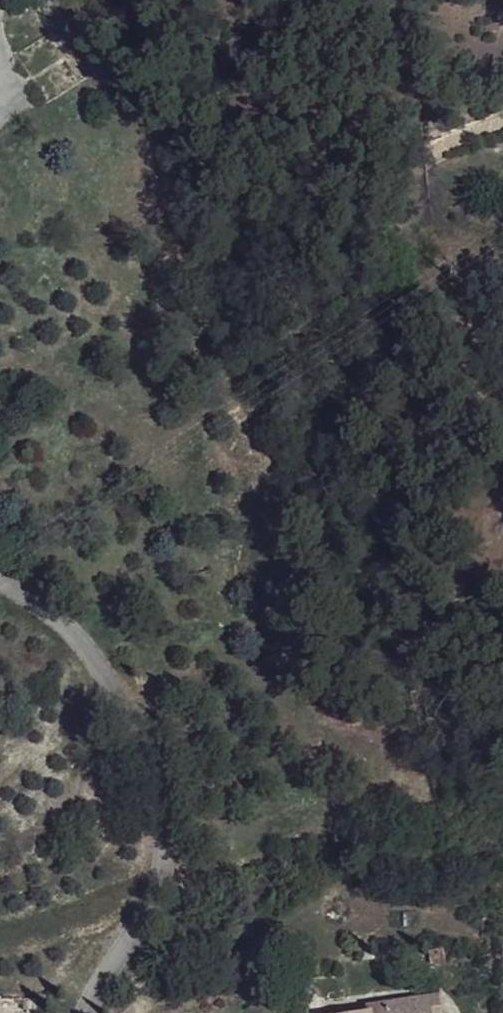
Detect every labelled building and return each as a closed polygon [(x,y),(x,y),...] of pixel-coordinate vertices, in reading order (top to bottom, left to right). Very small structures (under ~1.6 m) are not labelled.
[(442,948),(427,951),(431,965),(445,962),(442,948)] [(23,999),(23,1010),(46,1010),(46,1000),(23,999)] [(423,1000),(383,1006),(384,1012),(425,1012),(423,1000)]
